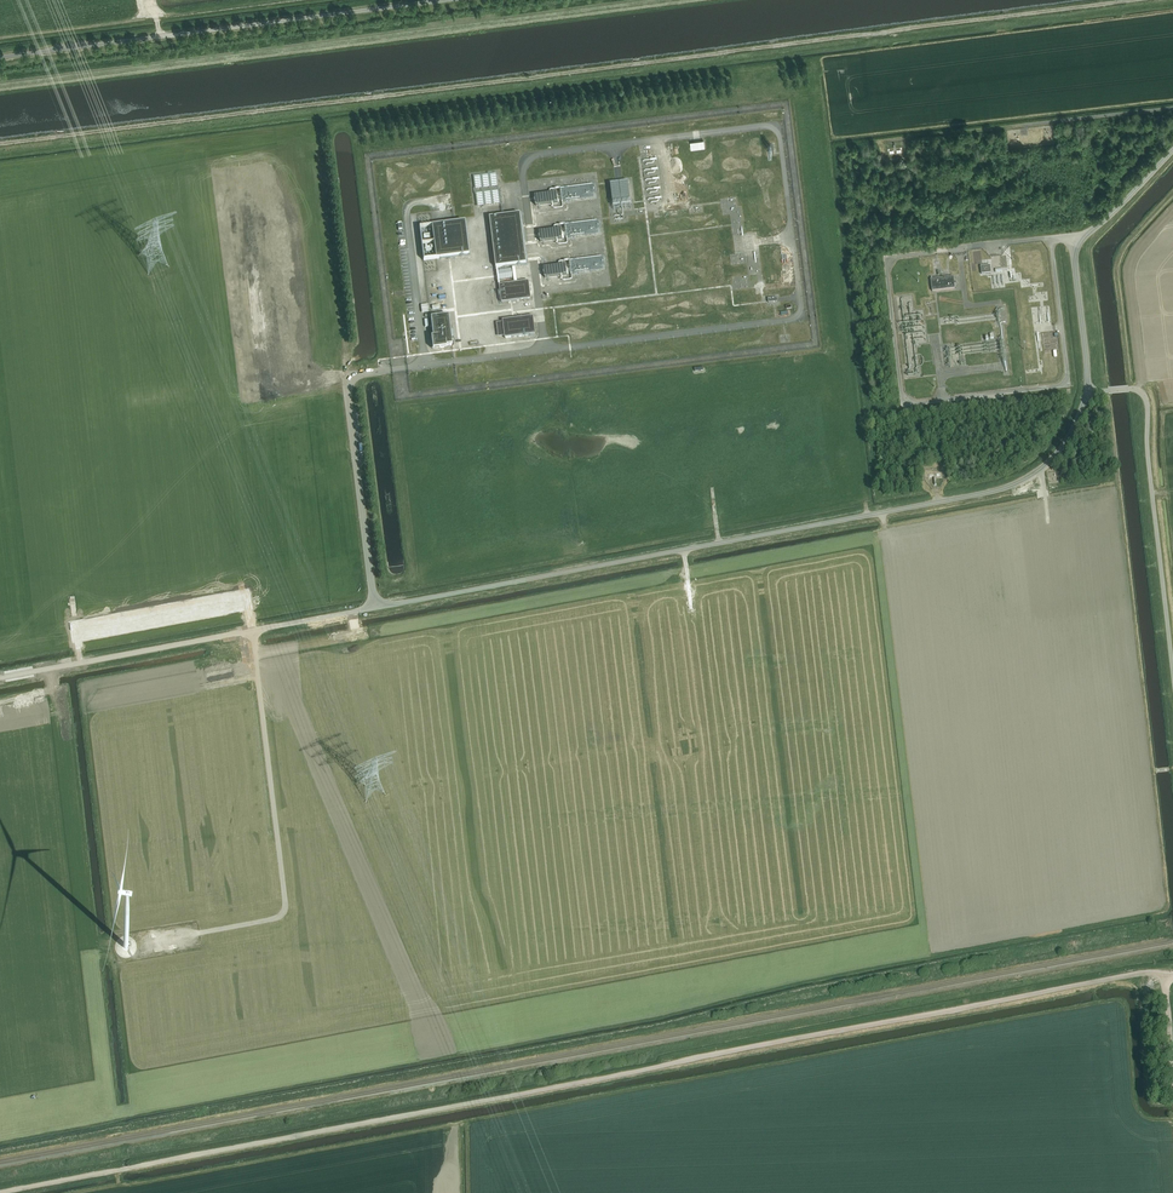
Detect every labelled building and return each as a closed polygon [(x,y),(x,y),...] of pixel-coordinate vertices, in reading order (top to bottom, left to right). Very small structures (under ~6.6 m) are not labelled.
[(692,149),(706,147),(705,140),(691,142),(692,149)] [(497,174),(474,177),(477,207),(501,205),(497,174)] [(628,183),(611,185),(613,204),(630,202),(628,183)] [(595,186),(560,190),(562,202),(596,198),(595,186)] [(557,194),(535,196),(536,206),(558,203),(557,194)] [(520,214),(490,218),(496,268),(527,264),(520,214)] [(465,222),(432,226),(436,259),(469,255),(465,222)] [(599,222),(565,226),(567,239),(601,234),(599,222)] [(561,229),(539,232),(540,242),(563,239),(561,229)] [(603,258),(569,262),(571,274),(605,270),(603,258)] [(566,265),(544,268),(545,278),(567,275),(566,265)] [(982,275),(991,273),(990,266),(981,267),(982,275)] [(529,276),(499,280),(502,298),(531,294),(529,276)] [(953,277),(943,278),(930,280),(932,292),(955,289),(953,277)] [(428,305),(421,306),(422,316),(430,315),(428,305)] [(448,316),(431,318),(433,337),(431,337),(433,350),(446,348),(446,346),(452,345),(448,316)] [(533,317),(503,320),(503,322),(504,335),(505,336),(505,338),(536,334),(533,317)]
